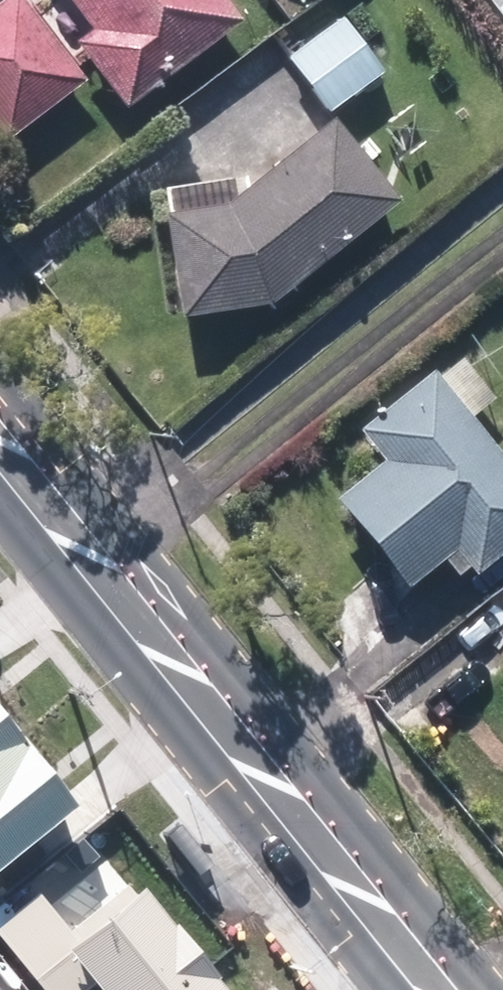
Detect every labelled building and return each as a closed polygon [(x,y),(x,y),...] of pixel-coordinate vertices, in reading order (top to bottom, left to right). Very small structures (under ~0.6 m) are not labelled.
[(4,138),(83,77),(25,0),(0,0),(0,133),(4,138)] [(123,102),(239,16),(227,0),(76,0),(95,26),(76,39),(123,102)] [(502,12),(502,0),(494,0),(502,12)] [(286,59),(326,112),(382,71),(340,17),(286,59)] [(163,212),(179,314),(265,301),(395,198),(331,117),(223,202),(163,212)] [(405,584),(441,555),(457,573),(470,563),(474,571),(502,548),(502,458),(432,367),(358,427),(382,458),(335,496),(405,584)] [(502,644),(502,620),(491,629),(502,644)] [(78,807),(0,713),(0,871),(78,807)] [(0,929),(0,934),(46,989),(88,989),(99,981),(106,989),(229,989),(144,887),(81,939),(43,893),(0,929)] [(7,974),(0,980),(0,989),(21,989),(7,974)]
